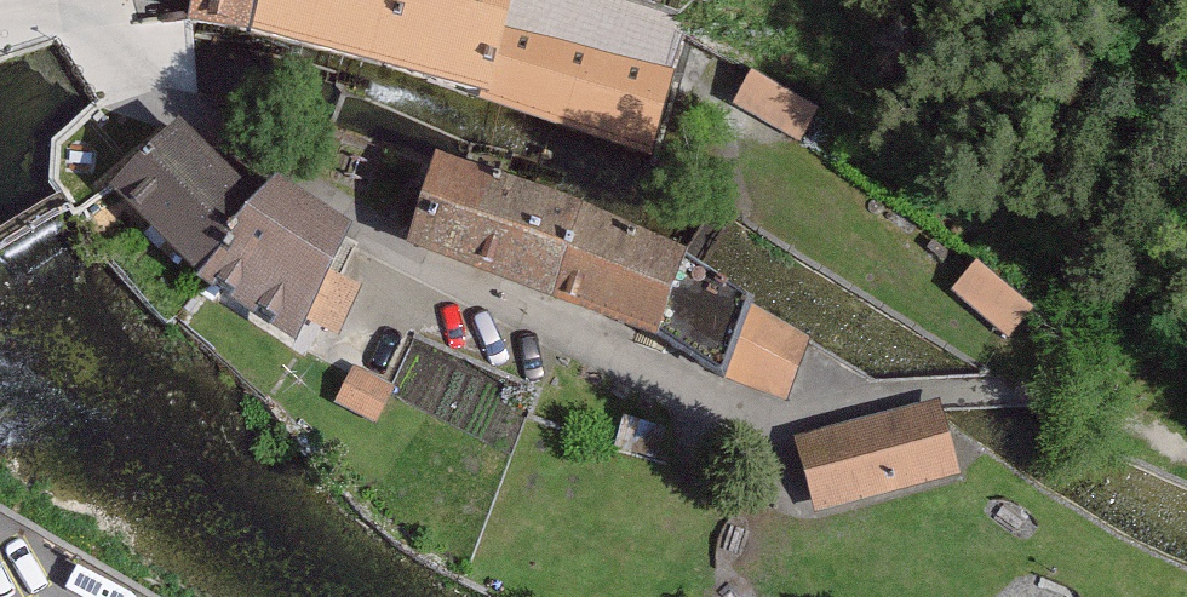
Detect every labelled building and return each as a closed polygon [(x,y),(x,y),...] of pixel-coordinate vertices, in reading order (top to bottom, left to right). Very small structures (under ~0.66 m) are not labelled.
[(196,13),(257,21),(481,80),(652,134),(685,23),(618,0),(198,0),(196,13)] [(763,73),(742,108),(810,150),(832,114),(763,73)] [(180,126),(121,184),(201,265),(260,199),(180,126)] [(440,163),(415,234),(648,323),(675,249),(580,206),(440,163)] [(260,199),(201,265),(292,326),(342,235),(273,186),(260,199)] [(990,268),(961,300),(1017,349),(1046,317),(990,268)] [(364,373),(345,410),(388,432),(407,396),(364,373)] [(797,435),(818,512),(952,475),(931,399),(797,435)]
